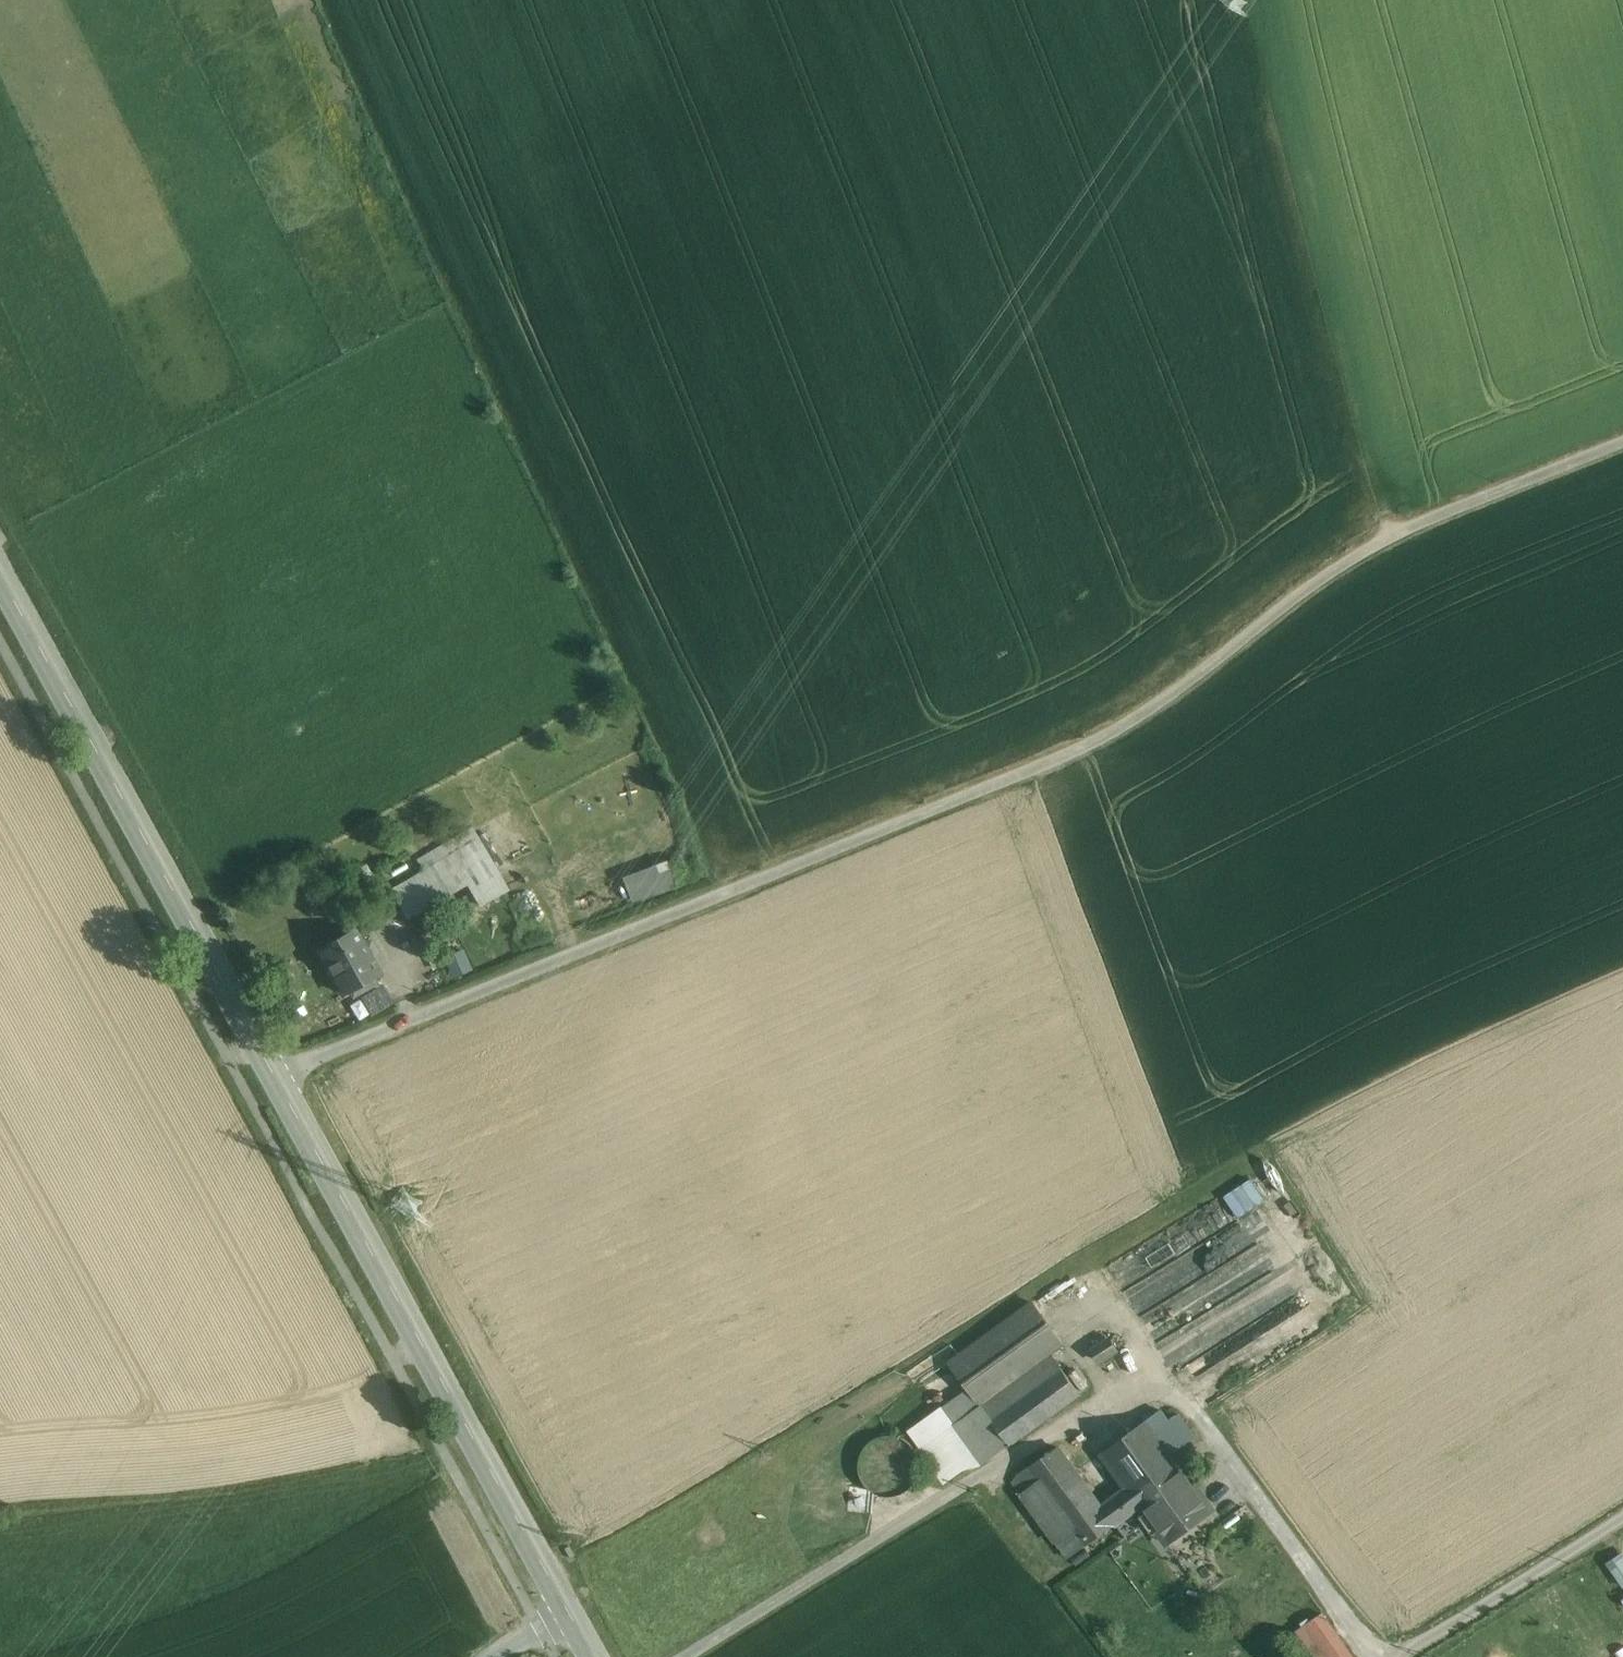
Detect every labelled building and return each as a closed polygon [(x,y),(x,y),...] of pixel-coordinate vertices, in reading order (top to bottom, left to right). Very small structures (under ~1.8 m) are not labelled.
[(402,883),(419,913),(476,883),(488,905),(518,889),(483,823),(424,855),(431,867),(402,883)] [(676,857),(633,874),(643,900),(686,883),(676,857)] [(380,974),(355,929),(337,939),(318,950),(338,985),(343,994),(350,991),(353,997),(374,985),(376,984),(373,978),(380,974)] [(449,956),(459,976),(479,967),(469,946),(449,956)] [(368,994),(378,1013),(400,1002),(390,982),(368,994)] [(1204,1248),(1128,1291),(1137,1307),(1140,1305),(1174,1365),(1248,1323),(1239,1308),(1236,1310),(1228,1296),(1277,1268),(1261,1241),(1235,1255),(1223,1234),(1202,1246),(1204,1248)] [(1036,1307),(951,1366),(971,1394),(915,1432),(956,1491),(1084,1402),(1055,1360),(1067,1351),(1036,1307)] [(1099,1341),(1093,1358),(1110,1364),(1116,1347),(1099,1341)] [(1164,1415),(1103,1461),(1128,1493),(1144,1518),(1173,1555),(1219,1520),(1176,1461),(1201,1443),(1182,1417),(1171,1425),(1164,1415)] [(1062,1450),(1019,1478),(1031,1495),(1024,1499),(1070,1568),(1144,1518),(1128,1493),(1102,1510),(1062,1450)] [(1619,1587),(1622,1585),(1622,1551),(1607,1558),(1619,1587)] [(1294,1640),(1305,1656),(1353,1656),(1327,1618),(1294,1640)]
